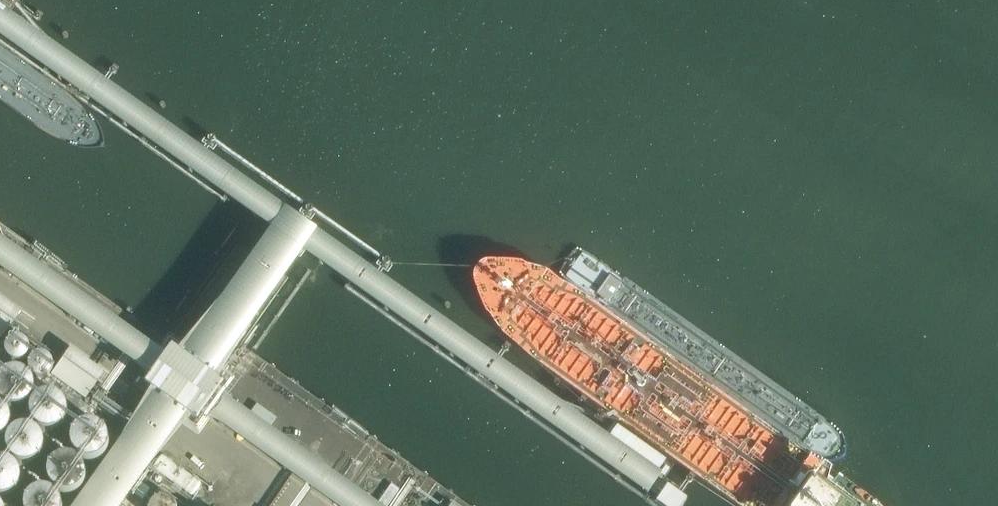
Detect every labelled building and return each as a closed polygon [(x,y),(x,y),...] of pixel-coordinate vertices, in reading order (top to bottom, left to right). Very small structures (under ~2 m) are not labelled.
[(26,284),(36,271),(32,268),(36,263),(7,243),(7,242),(0,236),(0,265),(26,284)] [(216,378),(252,327),(251,323),(251,319),(249,315),(247,312),(244,309),(241,306),(237,304),(234,303),(230,302),(227,302),(225,302),(223,303),(220,304),(219,304),(183,355),(216,378)] [(51,382),(69,357),(2,310),(0,313),(0,347),(51,382)] [(7,419),(15,421),(23,419),(30,415),(34,408),(35,400),(32,392),(26,386),(18,382),(10,383),(2,388),(0,391),(0,413),(7,419)] [(33,436),(40,442),(48,444),(56,442),(63,437),(67,431),(68,423),(65,414),(59,408),(51,405),(43,406),(35,411),(30,418),(30,427),(33,436)] [(6,447),(10,440),(11,432),(9,424),(3,418),(0,417),(0,452),(6,447)] [(259,428),(245,448),(255,455),(268,435),(259,428)] [(76,463),(83,469),(91,471),(99,470),(106,465),(110,458),(111,450),(108,442),(103,436),(95,433),(86,433),(78,438),(73,446),(73,455),(76,463)] [(11,470),(18,476),(26,478),(34,476),(40,472),(45,465),(46,457),(43,449),(37,443),(29,440),(21,440),(13,445),(8,453),(7,462),(11,470)] [(59,505),(63,505),(71,505),(75,505),(81,501),(86,494),(86,486),(84,478),(78,472),(70,469),(62,469),(54,474),(49,482),(48,491),(52,499),(59,505)] [(21,500),(22,491),(19,483),(13,477),(5,474),(0,475),(0,505),(17,505),(21,500)]
